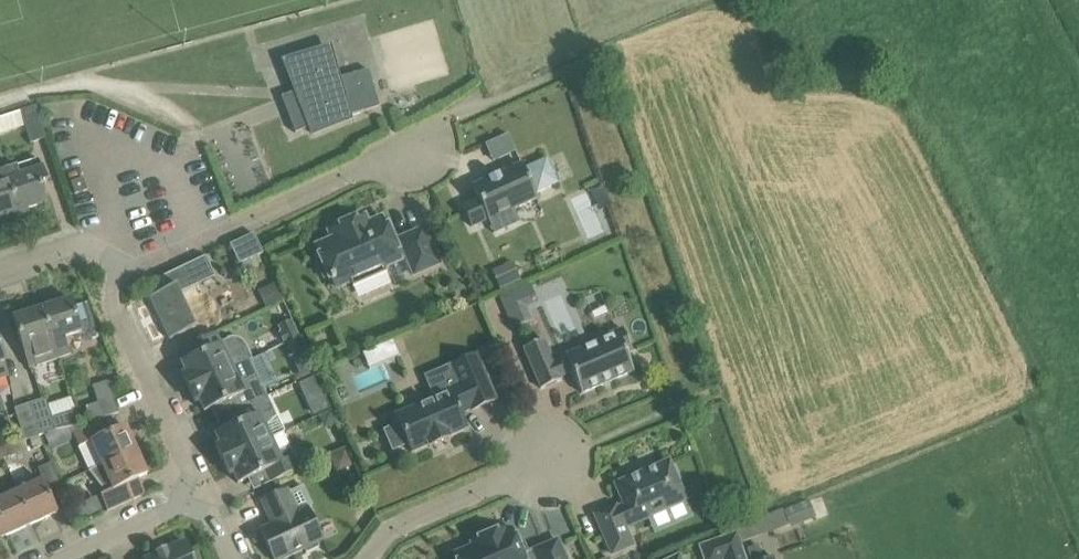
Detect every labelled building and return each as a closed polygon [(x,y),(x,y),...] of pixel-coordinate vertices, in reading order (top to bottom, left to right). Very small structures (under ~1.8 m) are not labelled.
[(297,91),(282,97),(296,133),(311,127),(314,134),(351,119),(350,116),(380,107),(370,70),(342,78),(333,46),(287,63),(297,91)] [(32,143),(47,138),(37,106),(0,118),(0,136),(27,127),(32,143)] [(508,131),(484,141),(492,158),(516,148),(508,131)] [(40,159),(6,170),(19,212),(31,208),(31,207),(46,203),(46,204),(48,203),(42,185),(48,183),(40,159)] [(479,198),(463,206),(473,227),(489,219),(496,235),(521,224),(514,209),(538,198),(536,192),(537,191),(538,192),(558,183),(547,159),(527,168),(528,169),(526,170),(523,164),(474,186),(479,198)] [(6,170),(0,172),(0,218),(7,215),(7,216),(19,212),(6,170)] [(72,182),(76,194),(88,190),(84,178),(72,182)] [(322,259),(317,261),(325,279),(330,276),(335,288),(352,281),(354,287),(388,272),(385,266),(407,257),(415,275),(440,264),(424,228),(399,239),(399,240),(395,242),(384,218),(370,224),(366,215),(331,231),(335,239),(317,247),(322,259)] [(255,233),(242,240),(251,259),(264,253),(255,233)] [(151,297),(171,340),(197,327),(181,292),(216,276),(207,256),(161,278),(167,290),(151,297)] [(493,271),(501,288),(522,280),(514,262),(499,268),(493,271)] [(499,293),(511,326),(533,318),(528,305),(538,301),(531,282),(499,293)] [(259,290),(267,307),(283,300),(275,283),(259,290)] [(55,304),(43,308),(59,357),(70,353),(65,338),(82,332),(93,339),(100,337),(88,302),(74,307),(71,299),(70,299),(70,300),(55,305),(55,304)] [(59,357),(43,308),(31,312),(31,313),(17,318),(16,316),(14,317),(31,366),(59,357)] [(282,332),(279,333),(278,333),(284,343),(300,336),(292,320),(279,326),(282,332)] [(627,354),(633,351),(623,328),(599,339),(600,341),(566,356),(567,357),(555,362),(545,339),(525,348),(542,389),(562,380),(561,377),(573,372),(583,394),(634,371),(627,354)] [(183,375),(190,389),(251,360),(253,359),(244,340),(239,337),(235,336),(231,336),(221,340),(217,331),(186,347),(192,359),(182,364),(187,373),(183,375)] [(394,341),(364,348),(367,361),(397,354),(394,341)] [(400,424),(385,431),(394,451),(409,444),(413,452),(430,445),(431,447),(451,438),(451,436),(468,428),(461,413),(472,409),(473,411),(497,400),(477,354),(452,365),(461,385),(434,396),(436,399),(397,416),(400,424)] [(306,355),(294,361),(302,378),(314,372),(306,355)] [(233,398),(238,410),(268,396),(251,360),(190,389),(196,403),(200,401),(205,411),(233,398)] [(305,396),(320,389),(315,377),(299,384),(305,396)] [(84,409),(88,423),(104,418),(120,413),(109,381),(94,386),(100,404),(84,409)] [(217,447),(224,461),(285,432),(268,396),(238,410),(244,422),(217,435),(221,445),(217,447)] [(40,435),(80,423),(76,408),(51,415),(47,399),(31,404),(40,435)] [(40,435),(31,404),(16,408),(25,439),(40,435)] [(332,410),(321,416),(323,421),(333,425),(338,422),(332,410)] [(103,465),(104,466),(137,450),(126,426),(106,435),(100,421),(73,433),(80,448),(90,471),(103,465)] [(285,432),(224,461),(231,475),(234,474),(239,483),(267,470),(272,482),(301,469),(284,434),(286,433),(285,432)] [(27,442),(32,453),(40,450),(36,439),(27,442)] [(0,449),(0,450),(5,461),(17,458),(13,445),(0,449)] [(104,466),(91,472),(107,492),(102,495),(109,511),(146,494),(139,479),(148,475),(137,450),(104,466)] [(330,460),(337,475),(352,469),(345,453),(330,460)] [(618,510),(617,507),(596,515),(613,554),(633,545),(626,528),(651,517),(650,515),(686,499),(678,481),(681,479),(676,467),(672,468),(669,462),(617,485),(626,506),(618,510)] [(19,492),(34,524),(58,513),(44,480),(19,492)] [(261,530),(275,558),(285,558),(305,549),(307,553),(321,547),(319,543),(325,540),(311,509),(305,511),(294,489),(291,490),(290,489),(263,502),(270,518),(272,517),(275,523),(261,530)] [(0,500),(0,514),(9,535),(34,524),(19,492),(0,500)] [(737,525),(743,542),(815,515),(809,499),(737,525)] [(0,514),(0,539),(9,535),(0,514)] [(455,555),(457,558),(567,558),(559,540),(530,552),(525,541),(519,543),(513,528),(507,531),(506,527),(473,542),(475,547),(455,555)] [(705,558),(748,558),(739,532),(700,544),(705,558)] [(186,542),(168,550),(167,548),(156,553),(157,555),(149,558),(193,558),(186,542)]
